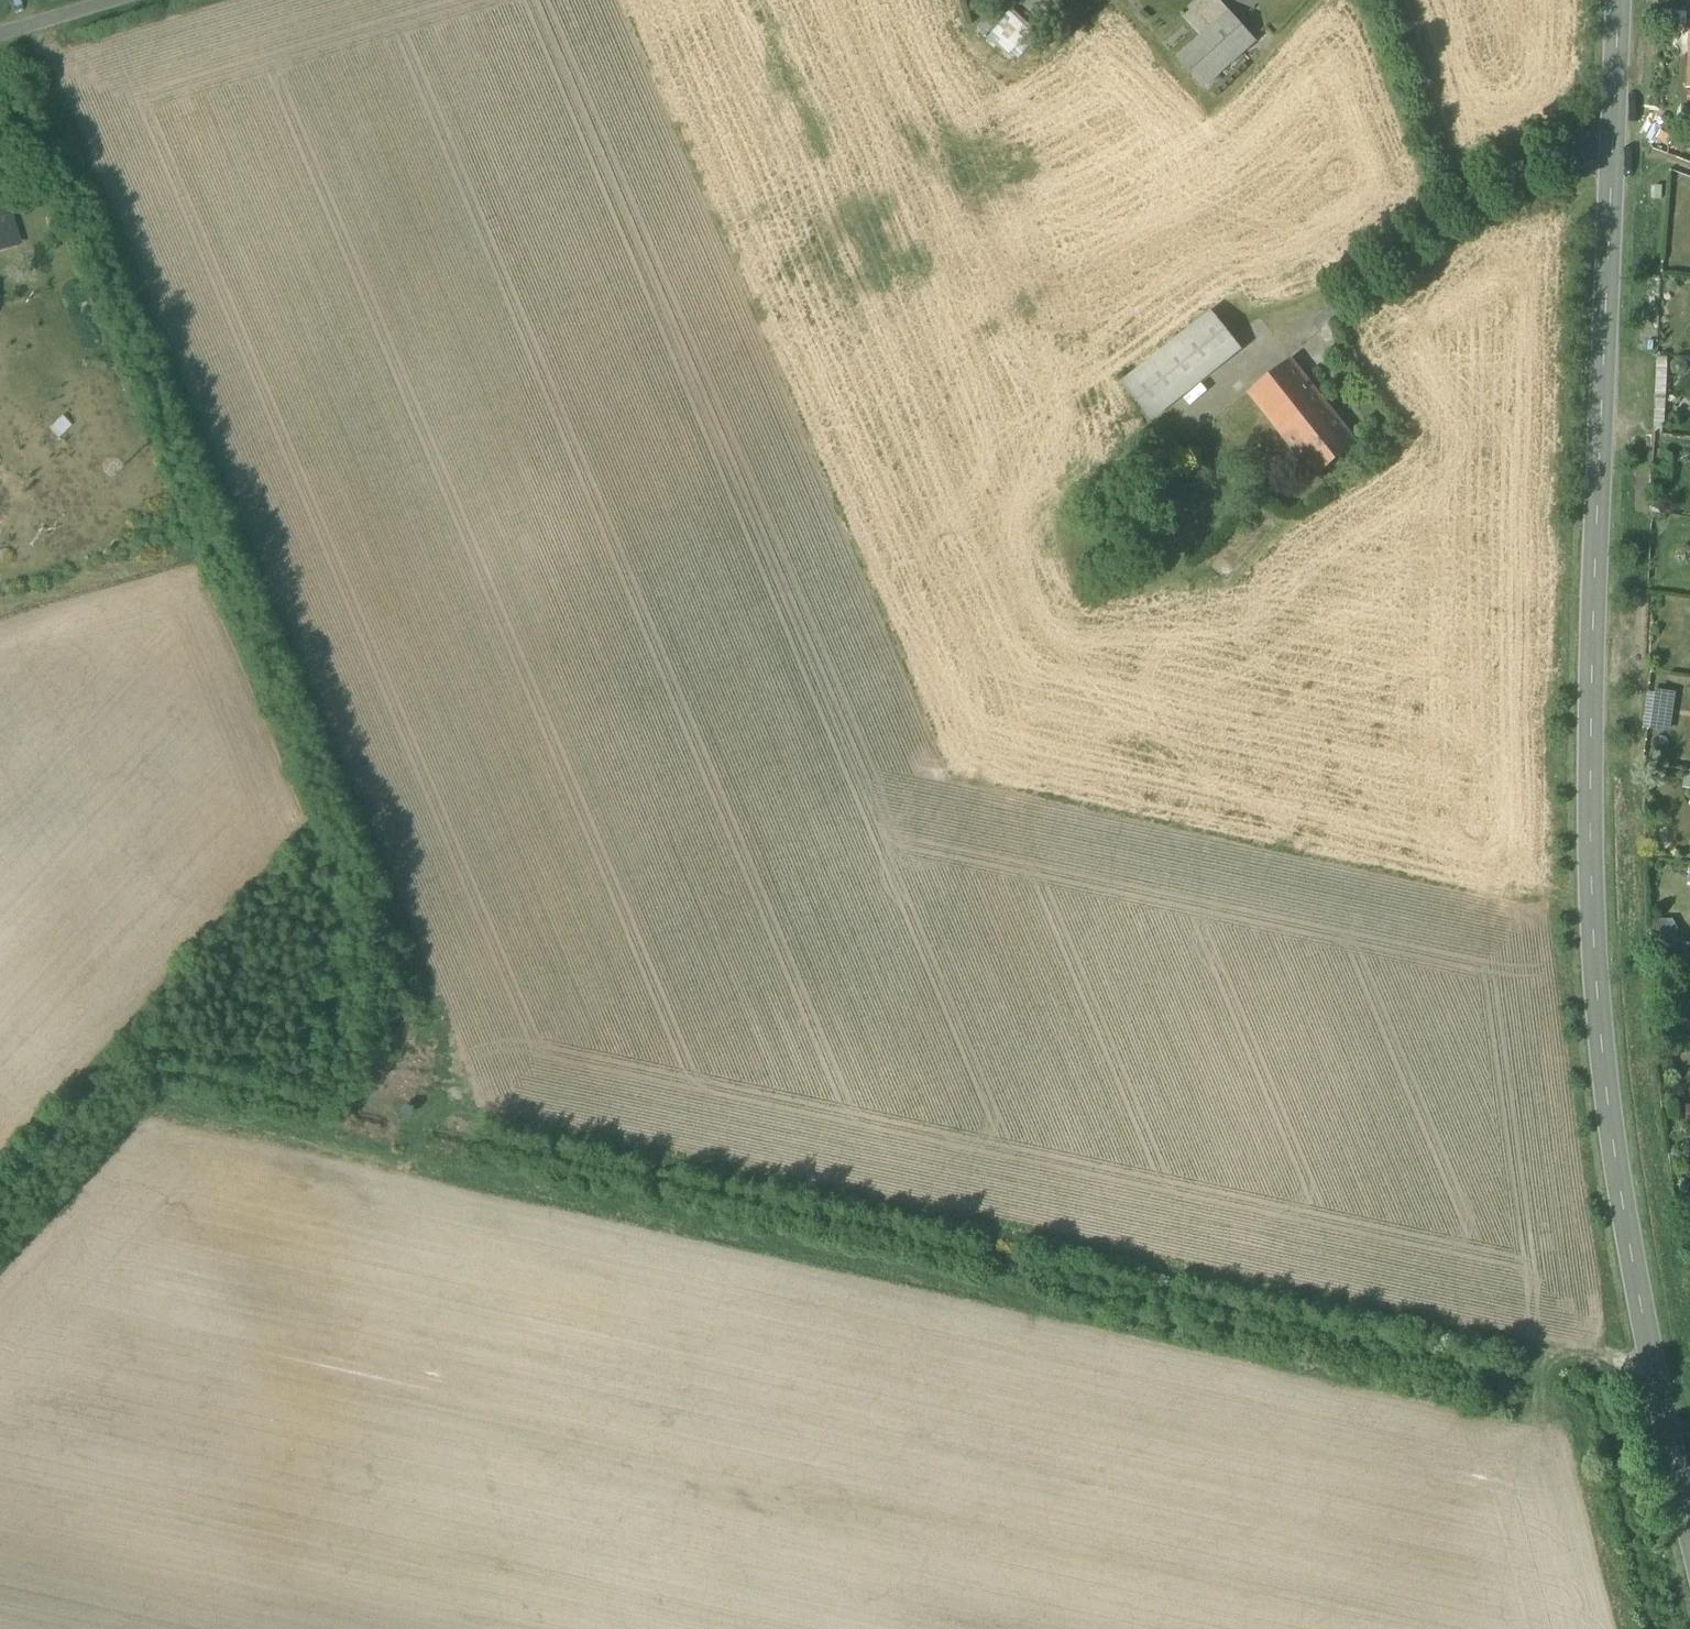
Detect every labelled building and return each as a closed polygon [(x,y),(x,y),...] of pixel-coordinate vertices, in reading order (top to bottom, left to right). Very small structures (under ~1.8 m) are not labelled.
[(1220,0),(1197,0),(1181,14),(1203,38),(1179,59),(1204,87),(1256,40),(1220,0)] [(18,245),(0,186),(0,250),(18,245)] [(1212,313),(1124,383),(1153,419),(1241,349),(1212,313)] [(1292,359),(1249,393),(1271,422),(1314,388),(1292,359)] [(1314,388),(1271,422),(1315,478),(1358,444),(1314,388)] [(1661,934),(1660,920),(1651,920),(1653,949),(1671,950),(1672,934),(1661,934)]
